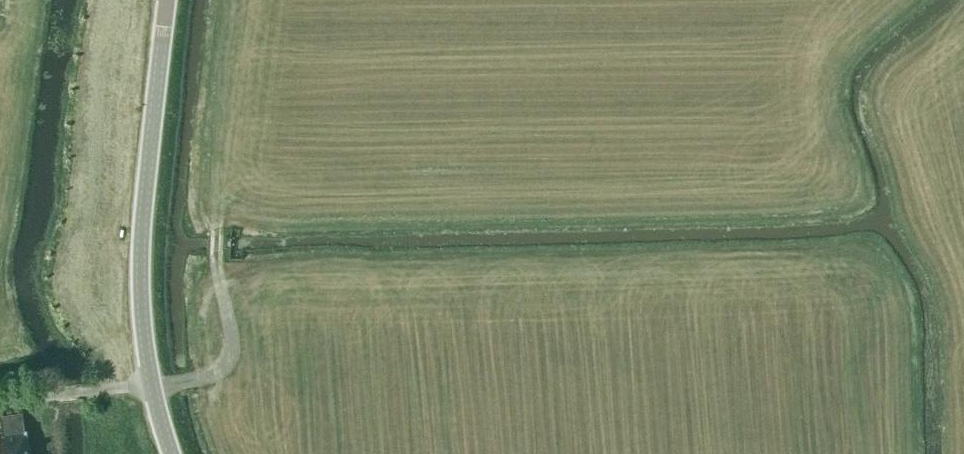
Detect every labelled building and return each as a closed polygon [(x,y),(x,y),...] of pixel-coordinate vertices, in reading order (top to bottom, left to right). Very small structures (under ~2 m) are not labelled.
[(22,417),(0,420),(0,453),(27,453),(22,417)]
